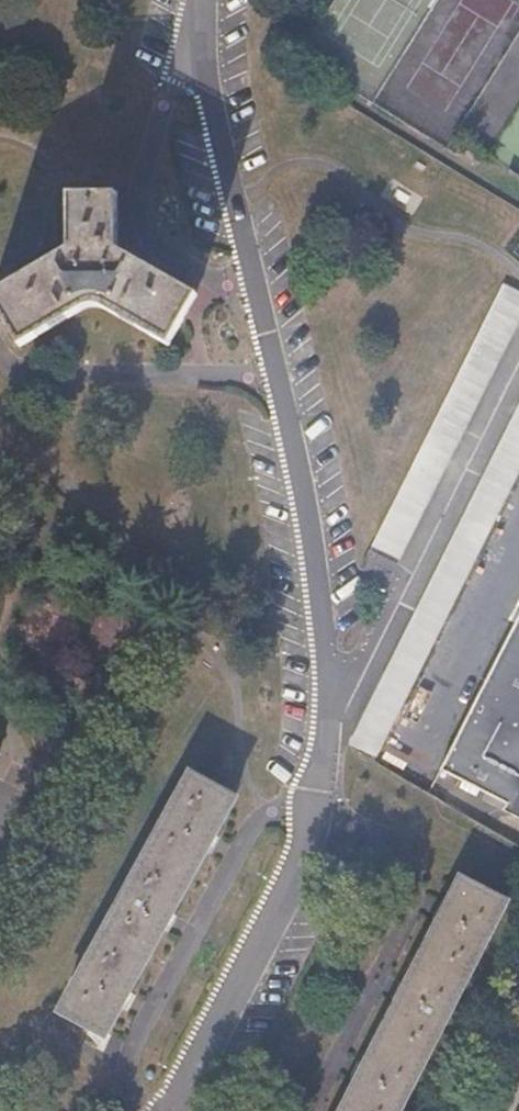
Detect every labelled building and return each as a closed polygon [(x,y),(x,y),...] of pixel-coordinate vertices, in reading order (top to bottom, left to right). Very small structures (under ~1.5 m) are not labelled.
[(309,45),(297,37),(289,50),(301,58),(309,45)] [(69,248),(0,291),(0,321),(19,351),(79,313),(88,310),(96,309),(105,310),(112,313),(169,347),(199,296),(118,249),(118,193),(69,193),(69,248)] [(505,282),(361,570),(387,584),(518,317),(518,290),(505,282)] [(351,742),(376,757),(518,470),(518,404),(351,742)] [(138,620),(108,602),(90,633),(122,650),(138,620)] [(235,798),(191,773),(61,1011),(106,1036),(235,798)] [(507,807),(518,813),(518,785),(507,807)] [(504,898),(460,874),(340,1110),(397,1110),(460,988),(504,898)]
